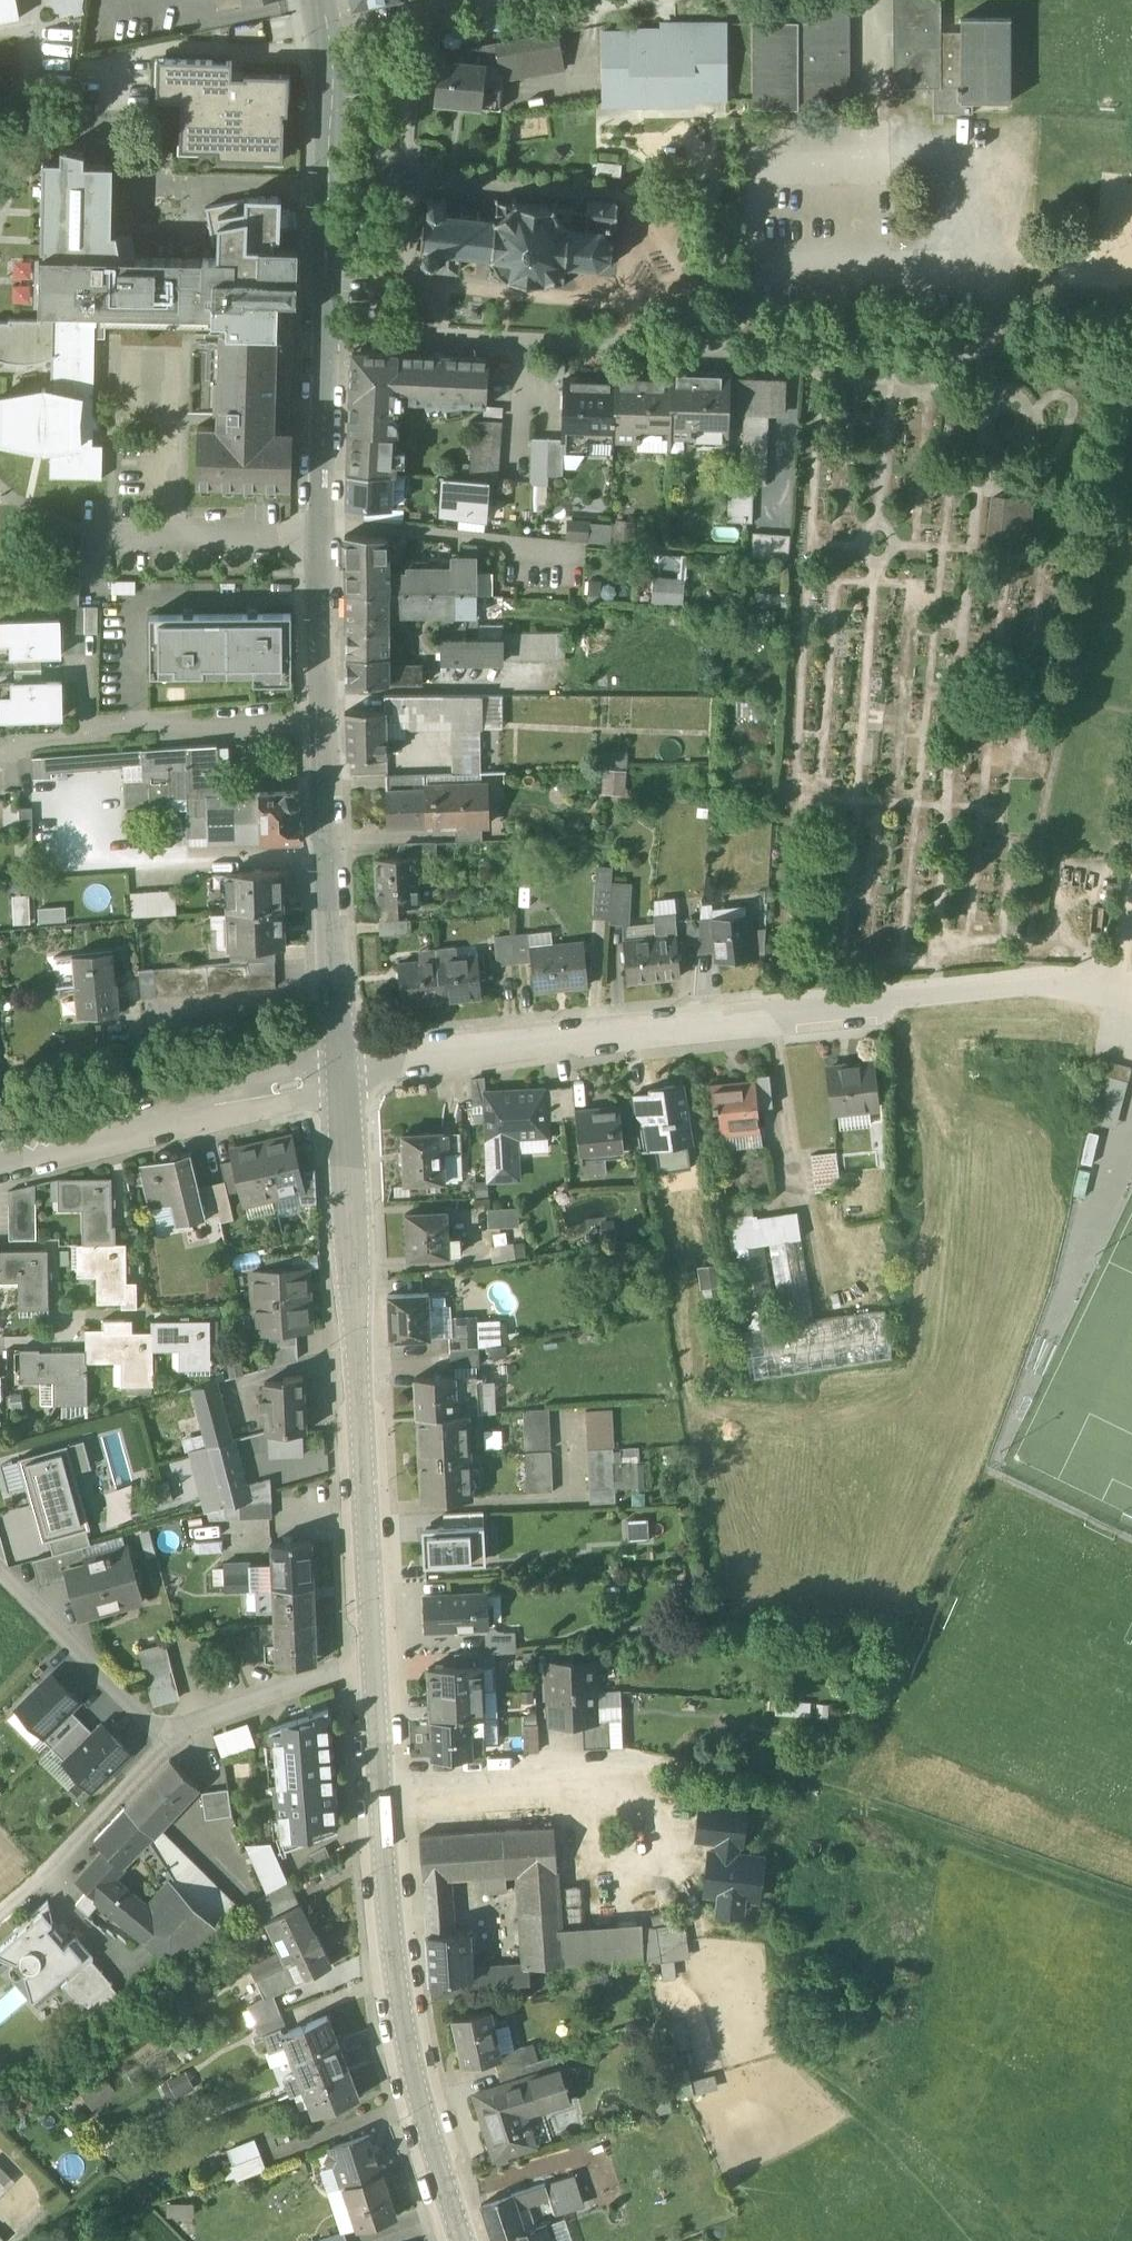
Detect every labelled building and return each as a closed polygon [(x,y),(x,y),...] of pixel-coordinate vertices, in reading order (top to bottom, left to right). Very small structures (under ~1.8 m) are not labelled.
[(20,17),(17,0),(0,0),(0,21),(20,17)] [(218,9),(242,4),(241,0),(216,0),(218,9)] [(352,8),(389,0),(351,0),(352,8)] [(960,17),(960,19),(961,19),(961,32),(940,32),(940,0),(893,0),(894,87),(934,87),(934,113),(972,113),(972,101),(1011,101),(1011,99),(1009,99),(1009,19),(1010,19),(1010,17),(960,17)] [(796,21),(753,21),(753,108),(798,108),(798,101),(828,101),(828,95),(849,95),(849,6),(810,6),(810,21),(796,21)] [(727,23),(674,23),(674,30),(665,31),(665,30),(630,29),(630,32),(602,32),(602,105),(668,105),(669,99),(727,99),(727,23)] [(558,33),(544,35),(547,55),(562,52),(558,33)] [(544,35),(495,44),(499,64),(547,55),(544,35)] [(495,44),(440,54),(440,55),(440,59),(485,63),(485,65),(499,64),(495,44)] [(547,55),(499,64),(501,79),(565,67),(562,52),(547,55)] [(159,59),(158,102),(180,102),(179,149),(209,150),(209,159),(287,161),(287,129),(288,78),(232,77),(232,66),(232,60),(159,59)] [(485,63),(440,59),(435,102),(481,107),(483,84),(485,65),(485,63)] [(503,86),(483,84),(481,107),(500,109),(503,86)] [(246,196),(246,199),(206,206),(213,244),(218,246),(217,258),(203,257),(203,259),(121,257),(117,233),(112,233),(113,165),(84,164),(85,154),(61,148),(61,161),(43,160),(41,250),(44,250),(44,256),(40,255),(40,259),(37,259),(36,307),(39,307),(39,310),(53,311),(53,317),(40,317),(40,319),(9,319),(9,321),(0,321),(0,360),(6,362),(17,363),(26,363),(36,362),(45,360),(52,357),(51,390),(45,388),(0,396),(0,443),(43,452),(51,450),(50,477),(102,478),(103,445),(92,444),(93,427),(99,427),(100,416),(93,415),(95,312),(104,312),(103,318),(177,319),(177,320),(227,321),(226,353),(220,353),(220,374),(226,374),(224,415),(199,414),(197,482),(291,485),(293,432),(289,432),(289,430),(274,430),(274,431),(270,431),(270,398),(273,398),(273,396),(272,396),(272,376),(276,376),(276,355),(273,354),(274,334),(277,334),(278,298),(297,299),(297,294),(297,283),(298,283),(298,279),(297,279),(298,247),(286,247),(286,246),(274,246),(275,239),(280,239),(281,224),(292,222),(290,210),(281,211),(282,197),(246,196)] [(408,188),(407,188),(408,180),(409,180),(409,177),(407,178),(402,172),(403,171),(401,170),(400,171),(393,170),(392,169),(390,169),(391,171),(385,176),(383,175),(382,177),(384,178),(383,185),(381,186),(382,188),(384,187),(388,193),(387,195),(389,196),(390,194),(398,195),(398,197),(400,196),(400,194),(406,190),(407,190),(408,188)] [(569,209),(556,207),(558,203),(555,201),(551,206),(517,203),(515,197),(512,198),(513,203),(499,201),(497,198),(494,200),(496,203),(495,217),(491,215),(489,217),(490,218),(480,217),(481,212),(477,211),(476,217),(464,215),(464,210),(460,209),(460,215),(447,214),(448,208),(445,208),(445,203),(447,204),(447,200),(445,200),(445,198),(441,198),(441,199),(431,199),(432,197),(428,197),(427,198),(426,198),(425,202),(427,202),(426,212),(424,211),(424,212),(420,212),(419,215),(423,216),(423,223),(422,238),(421,238),(420,246),(416,245),(416,249),(420,249),(420,250),(422,250),(422,260),(420,260),(419,264),(421,264),(421,266),(425,266),(425,264),(435,265),(435,267),(438,267),(437,269),(458,272),(460,254),(473,256),(472,261),(476,262),(476,256),(486,257),(485,257),(487,261),(491,259),(490,273),(487,275),(489,278),(492,276),(506,277),(503,281),(506,283),(510,278),(544,282),(546,287),(549,286),(548,282),(561,283),(563,286),(566,284),(564,281),(565,267),(569,270),(571,267),(570,266),(581,267),(580,272),(584,272),(585,267),(596,268),(597,274),(601,273),(599,268),(608,260),(613,262),(615,259),(610,257),(611,245),(617,243),(615,239),(610,241),(603,232),(606,227),(609,227),(609,225),(616,225),(618,203),(588,200),(586,212),(571,211),(574,209),(572,206),(569,209)] [(397,352),(352,350),(349,396),(350,396),(347,472),(394,473),(400,474),(401,414),(394,408),(402,401),(426,403),(429,414),(446,411),(449,415),(466,411),(463,404),(489,405),(491,355),(398,353),(397,352)] [(725,376),(714,375),(714,374),(671,373),(671,377),(669,436),(695,436),(695,434),(726,435),(727,410),(728,379),(728,375),(725,375),(725,376)] [(671,377),(615,376),(615,381),(613,438),(640,439),(640,437),(669,438),(669,436),(671,377)] [(615,381),(564,379),(562,439),(613,441),(613,438),(615,381)] [(756,380),(728,379),(727,410),(744,411),(755,411),(756,380)] [(786,381),(756,380),(755,411),(769,412),(785,412),(786,381)] [(755,411),(744,411),(744,422),(768,423),(769,412),(755,411)] [(768,423),(744,422),(743,435),(768,436),(768,423)] [(501,425),(474,425),(472,478),(488,479),(488,480),(496,481),(501,425)] [(768,436),(743,435),(742,485),(753,485),(766,486),(768,436)] [(563,445),(549,444),(548,475),(562,476),(563,445)] [(394,473),(347,472),(346,505),(392,507),(393,487),(394,473)] [(489,481),(445,478),(442,515),(487,518),(489,481)] [(742,485),(729,484),(728,522),(752,523),(753,485),(742,485)] [(1030,501),(993,497),(989,536),(1008,538),(1008,540),(1025,542),(1030,501)] [(566,538),(610,543),(612,522),(568,517),(566,538)] [(790,535),(753,532),(751,557),(788,559),(790,535)] [(387,538),(345,535),(346,594),(388,594),(388,573),(387,538)] [(477,557),(477,545),(465,544),(464,557),(477,557)] [(464,557),(450,557),(450,568),(406,568),(406,573),(388,573),(388,594),(477,594),(477,573),(477,557),(464,557)] [(490,573),(477,573),(477,594),(477,597),(490,597),(490,573)] [(683,602),(684,576),(655,575),(654,601),(683,602)] [(388,594),(346,594),(346,657),(387,657),(387,631),(388,631),(388,611),(388,594)] [(477,594),(388,594),(388,611),(397,611),(400,615),(440,615),(465,615),(465,626),(476,626),(477,597),(477,594)] [(291,614),(150,615),(150,666),(174,666),(174,675),(204,675),(204,666),(253,666),(253,683),(269,683),(269,672),(292,672),(291,614)] [(465,615),(440,615),(440,637),(465,637),(465,627),(465,626),(465,615)] [(0,621),(0,644),(11,643),(11,657),(15,657),(42,656),(60,655),(59,620),(0,621)] [(476,626),(465,626),(465,627),(465,637),(476,637),(476,626)] [(565,633),(503,633),(503,637),(504,637),(503,660),(565,660),(565,633)] [(465,637),(440,637),(441,660),(503,660),(504,637),(503,637),(476,637),(465,637)] [(42,656),(15,657),(15,670),(42,669),(42,656)] [(387,657),(346,657),(346,683),(387,683),(387,675),(387,657)] [(423,667),(400,668),(387,675),(387,683),(423,682),(423,667)] [(42,669),(15,670),(16,683),(42,682),(42,669)] [(12,683),(13,697),(0,697),(0,719),(62,717),(61,682),(42,682),(16,683),(12,683)] [(404,695),(384,695),(384,711),(385,711),(386,721),(404,721),(404,695)] [(479,696),(404,695),(404,721),(480,721),(479,696)] [(384,711),(345,712),(347,758),(387,757),(386,721),(385,711),(384,711)] [(480,729),(453,730),(454,774),(481,773),(480,729)] [(216,745),(187,747),(187,755),(189,796),(207,795),(218,795),(216,754),(216,745)] [(187,747),(167,749),(168,756),(168,769),(168,780),(169,798),(171,798),(189,797),(189,796),(187,755),(187,747)] [(167,749),(141,751),(141,758),(142,766),(143,771),(168,769),(168,756),(167,749)] [(608,750),(607,767),(628,768),(629,750),(608,750)] [(110,753),(43,758),(44,765),(44,778),(51,777),(50,772),(142,766),(141,758),(141,751),(110,753)] [(603,793),(627,793),(628,769),(603,769),(603,793)] [(424,775),(386,777),(386,790),(425,789),(424,775)] [(165,778),(149,779),(150,806),(171,805),(171,798),(169,798),(168,780),(165,780),(165,778)] [(150,806),(149,779),(125,779),(127,807),(150,806)] [(481,787),(425,789),(426,826),(457,825),(482,824),(481,787)] [(425,789),(386,790),(387,827),(426,826),(425,789)] [(298,792),(259,793),(261,843),(301,841),(301,840),(301,822),(299,822),(298,792)] [(218,795),(207,795),(207,815),(208,833),(208,844),(261,843),(259,793),(218,795)] [(207,795),(189,796),(189,797),(189,815),(207,815),(207,795)] [(189,815),(188,816),(186,816),(187,837),(202,836),(203,836),(208,833),(207,815),(189,815)] [(482,824),(457,825),(457,843),(482,842),(482,824)] [(435,843),(404,844),(404,858),(416,858),(416,861),(436,860),(435,843)] [(404,858),(376,859),(378,908),(418,906),(416,861),(416,858),(404,858)] [(281,871),(261,871),(256,871),(256,872),(227,873),(228,910),(282,908),(281,871)] [(612,873),(597,872),(594,915),(610,916),(612,885),(612,873)] [(629,886),(612,885),(610,916),(609,920),(627,921),(629,886)] [(175,890),(130,893),(132,917),(177,914),(175,890)] [(13,894),(15,923),(33,922),(31,893),(13,894)] [(656,898),(657,916),(678,915),(677,897),(656,898)] [(38,906),(38,921),(68,919),(67,904),(38,906)] [(282,908),(228,910),(229,949),(231,949),(274,948),(283,947),(282,908)] [(729,916),(713,918),(715,942),(718,961),(752,958),(748,914),(746,914),(747,920),(730,922),(729,916)] [(675,917),(654,919),(656,938),(677,936),(675,917)] [(700,919),(688,918),(685,943),(698,944),(700,920),(700,919)] [(700,919),(700,920),(698,944),(715,942),(713,918),(700,919)] [(407,920),(379,921),(379,935),(407,934),(407,920)] [(530,933),(513,935),(512,944),(514,962),(532,960),(531,948),(530,933)] [(513,935),(494,937),(497,964),(514,962),(512,944),(513,935)] [(656,938),(660,978),(681,976),(677,936),(656,938)] [(660,978),(656,938),(623,941),(627,982),(660,978)] [(531,948),(532,960),(535,991),(587,986),(584,950),(552,953),(552,946),(531,948)] [(274,948),(231,949),(231,963),(233,963),(248,962),(274,961),(274,948)] [(112,952),(73,956),(76,986),(115,982),(112,952)] [(478,957),(437,961),(441,1001),(482,997),(478,957)] [(274,961),(248,962),(248,975),(275,974),(274,961)] [(437,961),(397,965),(401,1005),(441,1001),(437,961)] [(248,962),(233,963),(235,990),(248,988),(248,975),(248,962)] [(231,963),(219,964),(222,991),(235,990),(233,963),(231,963)] [(219,964),(206,966),(209,992),(222,991),(219,964)] [(206,966),(193,967),(195,993),(209,992),(206,966)] [(193,967),(179,968),(182,995),(195,993),(193,967)] [(179,968),(166,969),(169,996),(182,995),(179,968)] [(166,969),(152,971),(155,997),(169,996),(166,969)] [(152,971),(139,972),(142,998),(155,997),(152,971)] [(275,974),(248,975),(248,988),(275,987),(275,974)] [(115,982),(76,986),(79,1017),(118,1013),(115,982)] [(1102,1062),(1086,1123),(1099,1126),(1107,1096),(1124,1100),(1131,1069),(1102,1062)] [(872,1063),(828,1068),(833,1112),(868,1108),(867,1096),(876,1095),(872,1063)] [(769,1074),(752,1076),(753,1085),(755,1084),(758,1108),(773,1106),(769,1074)] [(484,1076),(471,1078),(473,1112),(486,1111),(485,1092),(484,1076)] [(683,1083),(664,1086),(665,1090),(650,1092),(649,1091),(644,1092),(648,1122),(649,1127),(655,1126),(658,1148),(692,1143),(683,1083)] [(753,1085),(711,1089),(713,1110),(718,1110),(721,1134),(760,1130),(758,1108),(755,1084),(753,1085)] [(572,1086),(559,1088),(562,1116),(575,1115),(575,1114),(575,1113),(575,1112),(572,1086)] [(559,1088),(544,1090),(545,1120),(563,1119),(562,1116),(559,1088)] [(544,1090),(485,1092),(486,1111),(489,1180),(518,1178),(516,1137),(546,1135),(545,1120),(544,1090)] [(644,1094),(631,1096),(636,1124),(648,1122),(644,1094)] [(619,1107),(575,1112),(575,1113),(575,1114),(575,1115),(581,1174),(606,1172),(604,1149),(623,1147),(619,1107)] [(442,1132),(402,1134),(405,1183),(444,1182),(443,1153),(442,1133),(442,1132)] [(460,1132),(442,1133),(443,1153),(461,1152),(460,1132)] [(291,1137),(261,1144),(274,1196),(298,1190),(302,1203),(317,1203),(315,1168),(312,1168),(312,1169),(299,1172),(293,1146),(291,1137)] [(306,1143),(293,1146),(299,1172),(312,1169),(312,1168),(306,1143)] [(261,1144),(231,1151),(233,1160),(240,1190),(243,1203),(274,1196),(261,1144)] [(836,1152),(811,1155),(815,1193),(840,1190),(836,1152)] [(190,1153),(138,1165),(149,1209),(170,1203),(176,1225),(206,1218),(199,1187),(190,1153)] [(233,1160),(220,1163),(225,1181),(227,1194),(240,1190),(233,1160)] [(111,1178),(58,1179),(58,1202),(82,1202),(82,1244),(82,1245),(115,1244),(115,1226),(112,1226),(111,1178)] [(225,1181),(199,1187),(206,1218),(219,1215),(221,1222),(234,1219),(227,1194),(225,1181)] [(35,1184),(8,1191),(9,1204),(35,1203),(35,1184)] [(36,1215),(35,1203),(9,1204),(9,1215),(36,1215)] [(752,1204),(726,1208),(728,1223),(754,1219),(752,1204)] [(517,1208),(490,1209),(491,1227),(517,1226),(517,1208)] [(446,1211),(406,1213),(408,1257),(448,1255),(446,1211)] [(754,1219),(728,1223),(731,1249),(764,1245),(769,1244),(801,1239),(798,1213),(754,1219)] [(36,1226),(36,1215),(9,1215),(9,1227),(36,1226)] [(36,1239),(36,1226),(9,1227),(9,1240),(36,1239)] [(801,1239),(769,1244),(782,1324),(815,1320),(801,1239)] [(518,1242),(490,1247),(493,1261),(521,1257),(518,1242)] [(115,1244),(82,1245),(82,1244),(77,1244),(77,1268),(96,1268),(97,1275),(126,1274),(125,1244),(115,1244)] [(764,1245),(731,1249),(744,1330),(777,1325),(764,1245)] [(47,1250),(0,1251),(0,1275),(19,1275),(20,1310),(48,1309),(47,1250)] [(293,1269),(292,1256),(266,1257),(266,1271),(293,1269)] [(266,1271),(253,1271),(254,1302),(308,1299),(306,1268),(293,1269),(266,1271)] [(126,1283),(126,1274),(97,1275),(97,1303),(122,1303),(126,1303),(126,1283)] [(137,1308),(136,1283),(126,1283),(126,1303),(122,1303),(122,1308),(137,1308)] [(428,1293),(388,1295),(390,1339),(430,1337),(429,1322),(428,1293)] [(308,1299),(254,1302),(256,1333),(269,1332),(296,1330),(309,1330),(308,1299)] [(744,1330),(751,1379),(892,1358),(885,1310),(815,1320),(782,1324),(777,1325),(744,1330)] [(476,1317),(449,1318),(450,1336),(451,1352),(478,1348),(476,1317)] [(132,1324),(125,1324),(124,1319),(102,1320),(102,1330),(85,1330),(86,1350),(86,1362),(130,1362),(130,1386),(153,1386),(153,1351),(152,1351),(152,1332),(132,1332),(132,1324)] [(211,1369),(210,1321),(152,1322),(152,1332),(152,1351),(153,1351),(187,1350),(187,1369),(211,1369)] [(449,1321),(429,1322),(430,1337),(450,1336),(449,1321)] [(296,1330),(269,1332),(270,1345),(297,1344),(296,1330)] [(297,1344),(270,1345),(271,1366),(297,1359),(297,1344)] [(86,1362),(86,1350),(39,1351),(39,1349),(20,1349),(20,1381),(59,1381),(59,1404),(87,1404),(86,1362)] [(477,1375),(455,1376),(457,1414),(470,1414),(479,1413),(477,1375)] [(303,1376),(283,1377),(283,1382),(264,1383),(265,1396),(304,1397),(303,1376)] [(455,1376),(414,1378),(416,1416),(457,1414),(455,1376)] [(217,1381),(192,1388),(208,1447),(232,1441),(217,1381)] [(304,1397),(265,1396),(266,1433),(305,1431),(305,1397),(304,1397)] [(549,1409),(523,1410),(524,1424),(550,1422),(549,1409)] [(612,1410),(586,1411),(586,1424),(612,1422),(612,1410)] [(457,1414),(416,1416),(418,1458),(472,1456),(470,1414),(457,1414)] [(550,1422),(524,1424),(525,1437),(550,1436),(550,1435),(550,1422)] [(612,1422),(586,1424),(587,1437),(613,1435),(612,1422)] [(613,1435),(587,1437),(588,1450),(613,1449),(614,1448),(613,1435)] [(550,1436),(525,1437),(525,1450),(551,1449),(550,1436)] [(68,1445),(75,1471),(93,1466),(86,1441),(68,1445)] [(232,1441),(208,1447),(216,1478),(223,1508),(224,1508),(248,1501),(244,1488),(232,1441)] [(68,1445),(20,1459),(42,1542),(50,1540),(87,1530),(91,1529),(75,1471),(68,1445)] [(208,1447),(190,1451),(199,1482),(216,1478),(208,1447)] [(588,1450),(587,1450),(589,1490),(615,1489),(613,1449),(588,1450)] [(551,1452),(525,1454),(526,1467),(552,1466),(551,1452)] [(472,1456),(418,1458),(420,1501),(474,1498),(472,1456)] [(552,1466),(526,1467),(527,1480),(552,1479),(552,1466)] [(199,1482),(196,1483),(199,1493),(201,1492),(206,1512),(223,1508),(216,1478),(199,1482)] [(552,1479),(527,1480),(527,1493),(553,1492),(552,1479)] [(268,1481),(244,1488),(248,1501),(269,1495),(268,1481)] [(615,1489),(589,1490),(590,1503),(615,1502),(615,1489)] [(248,1501),(224,1508),(227,1519),(270,1517),(269,1495),(248,1501)] [(483,1512),(443,1514),(444,1527),(484,1525),(483,1512)] [(650,1517),(628,1518),(629,1539),(651,1538),(650,1517)] [(438,1528),(422,1528),(423,1543),(424,1566),(477,1563),(486,1563),(485,1547),(484,1525),(444,1527),(438,1528)] [(87,1530),(50,1540),(53,1554),(83,1546),(91,1544),(87,1530)] [(91,1544),(83,1546),(89,1567),(107,1561),(105,1554),(126,1548),(122,1536),(91,1544)] [(312,1541),(272,1543),(273,1570),(273,1587),(313,1585),(312,1541)] [(53,1554),(33,1560),(40,1586),(71,1578),(69,1571),(89,1567),(83,1546),(53,1554)] [(89,1567),(69,1571),(71,1578),(81,1617),(112,1609),(110,1600),(138,1592),(128,1555),(126,1549),(105,1554),(107,1561),(89,1567)] [(250,1562),(224,1564),(225,1589),(252,1588),(251,1571),(250,1562)] [(273,1570),(251,1571),(252,1588),(257,1587),(273,1587),(273,1570)] [(313,1585),(273,1587),(274,1611),(275,1623),(315,1621),(313,1585)] [(273,1587),(257,1587),(259,1611),(274,1611),(273,1587)] [(490,1621),(489,1597),(488,1594),(424,1597),(426,1630),(490,1627),(490,1621)] [(501,1596),(489,1597),(490,1621),(502,1621),(501,1596)] [(275,1623),(276,1644),(264,1644),(265,1660),(276,1662),(277,1664),(317,1663),(315,1621),(275,1623)] [(514,1633),(488,1634),(488,1652),(494,1652),(515,1651),(514,1633)] [(163,1643),(139,1650),(153,1705),(178,1698),(163,1643)] [(488,1652),(455,1653),(455,1667),(456,1667),(482,1665),(482,1667),(495,1666),(494,1652),(488,1652)] [(621,1690),(594,1691),(593,1661),(574,1662),(572,1660),(565,1660),(562,1662),(551,1663),(551,1668),(549,1670),(551,1723),(559,1722),(562,1725),(568,1725),(571,1722),(582,1721),(595,1721),(595,1720),(609,1719),(622,1719),(621,1690)] [(482,1665),(456,1667),(455,1667),(428,1668),(430,1693),(483,1691),(482,1667),(482,1665)] [(52,1675),(18,1708),(43,1734),(44,1734),(70,1709),(78,1701),(52,1675)] [(483,1691),(430,1693),(431,1719),(471,1717),(484,1717),(483,1691)] [(328,1708),(269,1728),(270,1730),(272,1730),(273,1743),(278,1743),(279,1761),(330,1757),(326,1711),(329,1710),(328,1708)] [(70,1709),(44,1734),(43,1734),(41,1736),(51,1747),(80,1719),(70,1709)] [(471,1717),(431,1719),(433,1758),(473,1756),(472,1743),(471,1717)] [(484,1717),(471,1717),(472,1743),(485,1742),(484,1717)] [(80,1719),(51,1747),(66,1761),(94,1733),(80,1719)] [(595,1721),(582,1721),(583,1748),(610,1747),(609,1719),(595,1720),(595,1721)] [(245,1723),(214,1734),(222,1757),(253,1746),(245,1723)] [(94,1733),(66,1761),(92,1788),(124,1757),(124,1748),(102,1725),(94,1733)] [(538,1751),(537,1725),(524,1725),(525,1751),(538,1751)] [(330,1757),(279,1761),(281,1780),(276,1780),(279,1814),(283,1814),(286,1845),(285,1845),(286,1847),(338,1829),(338,1827),(336,1827),(330,1757)] [(170,1759),(125,1807),(153,1835),(154,1835),(160,1828),(160,1829),(182,1804),(183,1805),(199,1787),(170,1759)] [(228,1789),(202,1793),(206,1819),(232,1815),(228,1789)] [(745,1812),(701,1806),(698,1837),(720,1840),(737,1842),(741,1842),(745,1812)] [(125,1807),(95,1840),(105,1849),(123,1867),(138,1851),(147,1841),(153,1835),(125,1807)] [(553,1827),(503,1830),(506,1875),(518,1874),(521,1910),(560,1907),(553,1827)] [(160,1829),(160,1828),(154,1835),(150,1840),(174,1878),(172,1881),(220,1928),(243,1911),(160,1829)] [(503,1830),(419,1836),(422,1880),(451,1878),(484,1876),(506,1875),(503,1830)] [(763,1858),(735,1855),(737,1842),(720,1840),(718,1853),(710,1852),(705,1891),(722,1893),(720,1911),(740,1913),(742,1896),(758,1898),(763,1858)] [(172,1877),(147,1841),(138,1851),(159,1883),(162,1888),(170,1881),(172,1879),(172,1877)] [(272,1842),(246,1847),(267,1893),(288,1881),(272,1842)] [(325,1848),(310,1856),(316,1866),(331,1858),(325,1848)] [(123,1867),(105,1849),(94,1862),(113,1878),(123,1867)] [(94,1862),(77,1881),(95,1897),(113,1878),(94,1862)] [(506,1875),(484,1876),(485,1892),(507,1890),(506,1875)] [(152,1910),(113,1878),(95,1897),(152,1946),(172,1926),(152,1910)] [(451,1878),(422,1880),(426,1934),(455,1932),(451,1878)] [(185,1896),(170,1881),(162,1888),(158,1891),(166,1898),(175,1907),(185,1896)] [(267,1893),(264,1894),(275,1916),(299,1905),(288,1881),(267,1893)] [(175,1907),(166,1898),(152,1910),(172,1926),(194,1904),(185,1896),(175,1907)] [(47,1927),(52,1922),(48,1900),(14,1929),(17,1932),(0,1947),(0,1953),(17,1961),(20,1958),(21,1962),(23,1965),(26,1968),(29,1969),(24,1973),(32,2000),(65,1972),(60,1966),(66,1961),(76,1973),(92,1959),(93,1958),(75,1937),(64,1947),(59,1942),(63,1939),(55,1929),(51,1932),(47,1927)] [(275,1916),(265,1921),(280,1953),(316,1936),(301,1904),(275,1916)] [(560,1907),(521,1910),(522,1929),(561,1926),(560,1907)] [(561,1926),(522,1929),(524,1960),(535,1959),(535,1967),(564,1965),(561,1926)] [(455,1932),(426,1934),(429,1981),(470,1979),(472,1979),(471,1970),(469,1932),(455,1932)] [(316,1936),(280,1953),(288,1970),(294,1984),(331,1966),(316,1936)] [(280,1953),(265,1960),(274,1976),(288,1970),(280,1953)] [(76,1973),(61,1985),(82,2009),(112,1983),(92,1959),(76,1973)] [(535,1967),(535,1959),(524,1960),(525,1966),(530,1966),(530,1967),(535,1967)] [(265,1960),(250,1968),(258,1984),(274,1976),(265,1960)] [(525,1966),(484,1969),(485,1985),(531,1982),(530,1967),(530,1966),(525,1966)] [(484,1969),(471,1970),(472,1979),(470,1979),(471,1986),(485,1985),(484,1969)] [(274,1976),(258,1984),(265,1998),(273,1994),(294,1984),(288,1970),(274,1976)] [(265,1998),(249,2006),(255,2024),(281,2014),(273,1994),(265,1998)] [(490,2009),(453,2017),(463,2066),(494,2059),(501,2058),(500,2053),(490,2009)] [(281,2014),(255,2024),(261,2039),(263,2039),(269,2055),(286,2049),(280,2033),(286,2030),(281,2014)] [(286,2030),(280,2033),(286,2049),(289,2059),(335,2041),(326,2016),(286,2030)] [(335,2041),(289,2059),(294,2072),(301,2091),(347,2073),(335,2041)] [(525,2045),(500,2053),(501,2058),(494,2059),(499,2072),(526,2064),(530,2062),(525,2045)] [(530,2062),(526,2064),(530,2076),(559,2068),(555,2055),(530,2062)] [(526,2064),(499,2072),(502,2085),(530,2076),(526,2064)] [(681,2096),(718,2088),(715,2074),(694,2079),(692,2066),(675,2070),(681,2096)] [(559,2068),(530,2076),(538,2100),(545,2097),(548,2107),(570,2100),(560,2068),(559,2068)] [(294,2072),(279,2077),(286,2097),(301,2091),(294,2072)] [(347,2073),(301,2091),(310,2116),(357,2099),(347,2073)] [(108,2076),(81,2091),(90,2106),(117,2092),(108,2076)] [(502,2085),(475,2094),(495,2158),(535,2145),(522,2105),(538,2100),(530,2076),(502,2085)] [(370,2134),(331,2147),(332,2150),(327,2159),(345,2168),(350,2184),(382,2173),(370,2134)] [(255,2140),(228,2150),(234,2164),(261,2154),(255,2140)] [(234,2164),(223,2169),(229,2183),(266,2169),(261,2154),(234,2164)] [(16,2178),(0,2162),(0,2193),(16,2178)] [(350,2184),(344,2186),(358,2228),(395,2216),(382,2173),(350,2184)] [(576,2175),(546,2184),(550,2198),(558,2220),(574,2214),(572,2207),(584,2203),(576,2175)] [(546,2184),(523,2191),(527,2204),(541,2199),(542,2201),(550,2198),(546,2184)] [(523,2191),(481,2204),(493,2240),(524,2231),(516,2207),(527,2204),(523,2191)] [(509,2237),(510,2240),(553,2240),(547,2224),(509,2237)] [(319,2240),(346,2240),(343,2233),(319,2240)]
